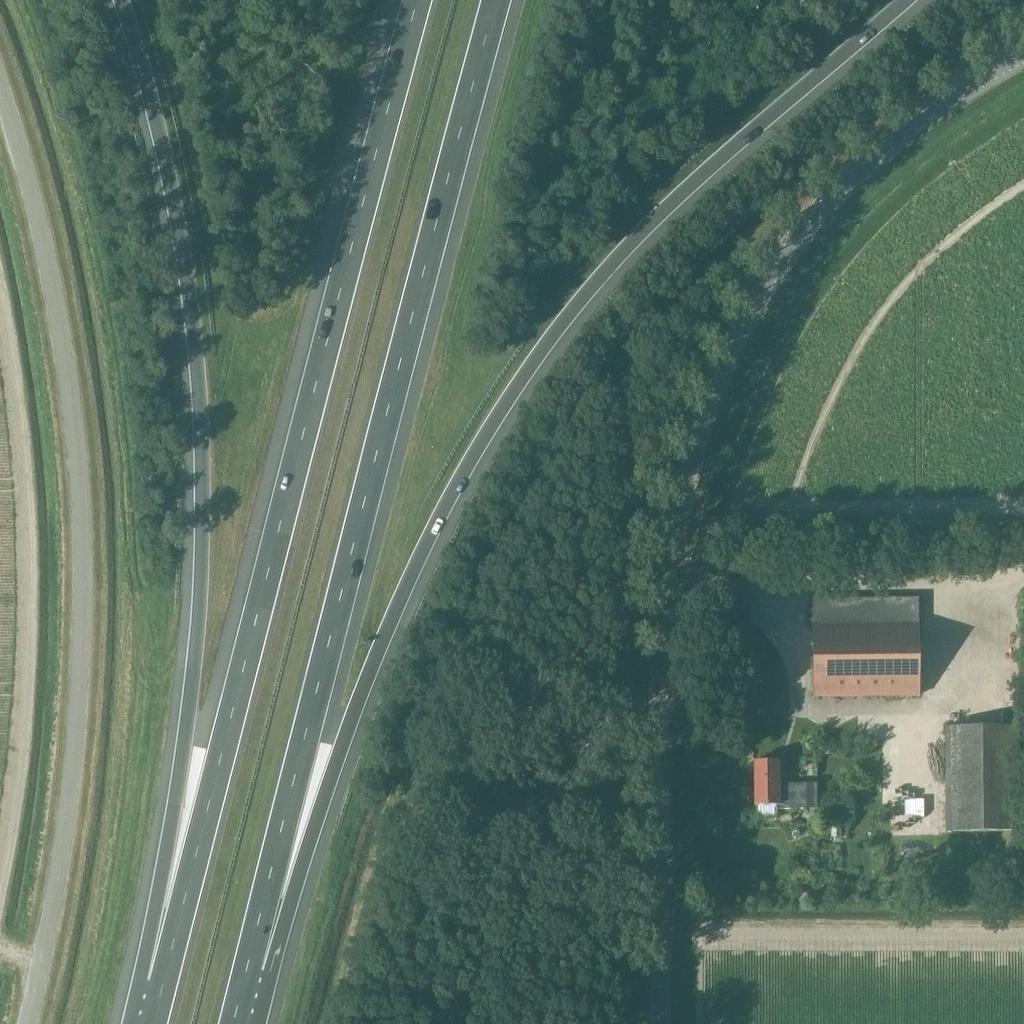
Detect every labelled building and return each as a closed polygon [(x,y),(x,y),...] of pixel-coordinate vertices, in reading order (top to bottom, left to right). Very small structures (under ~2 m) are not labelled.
[(920,696),(919,623),(919,598),(813,598),(814,624),(814,696),(920,696)] [(1019,726),(946,727),(947,832),(1020,831),(1019,726)] [(807,783),(796,783),(779,784),(779,760),(755,761),(755,805),(779,805),(779,810),(807,809),(807,783)]
